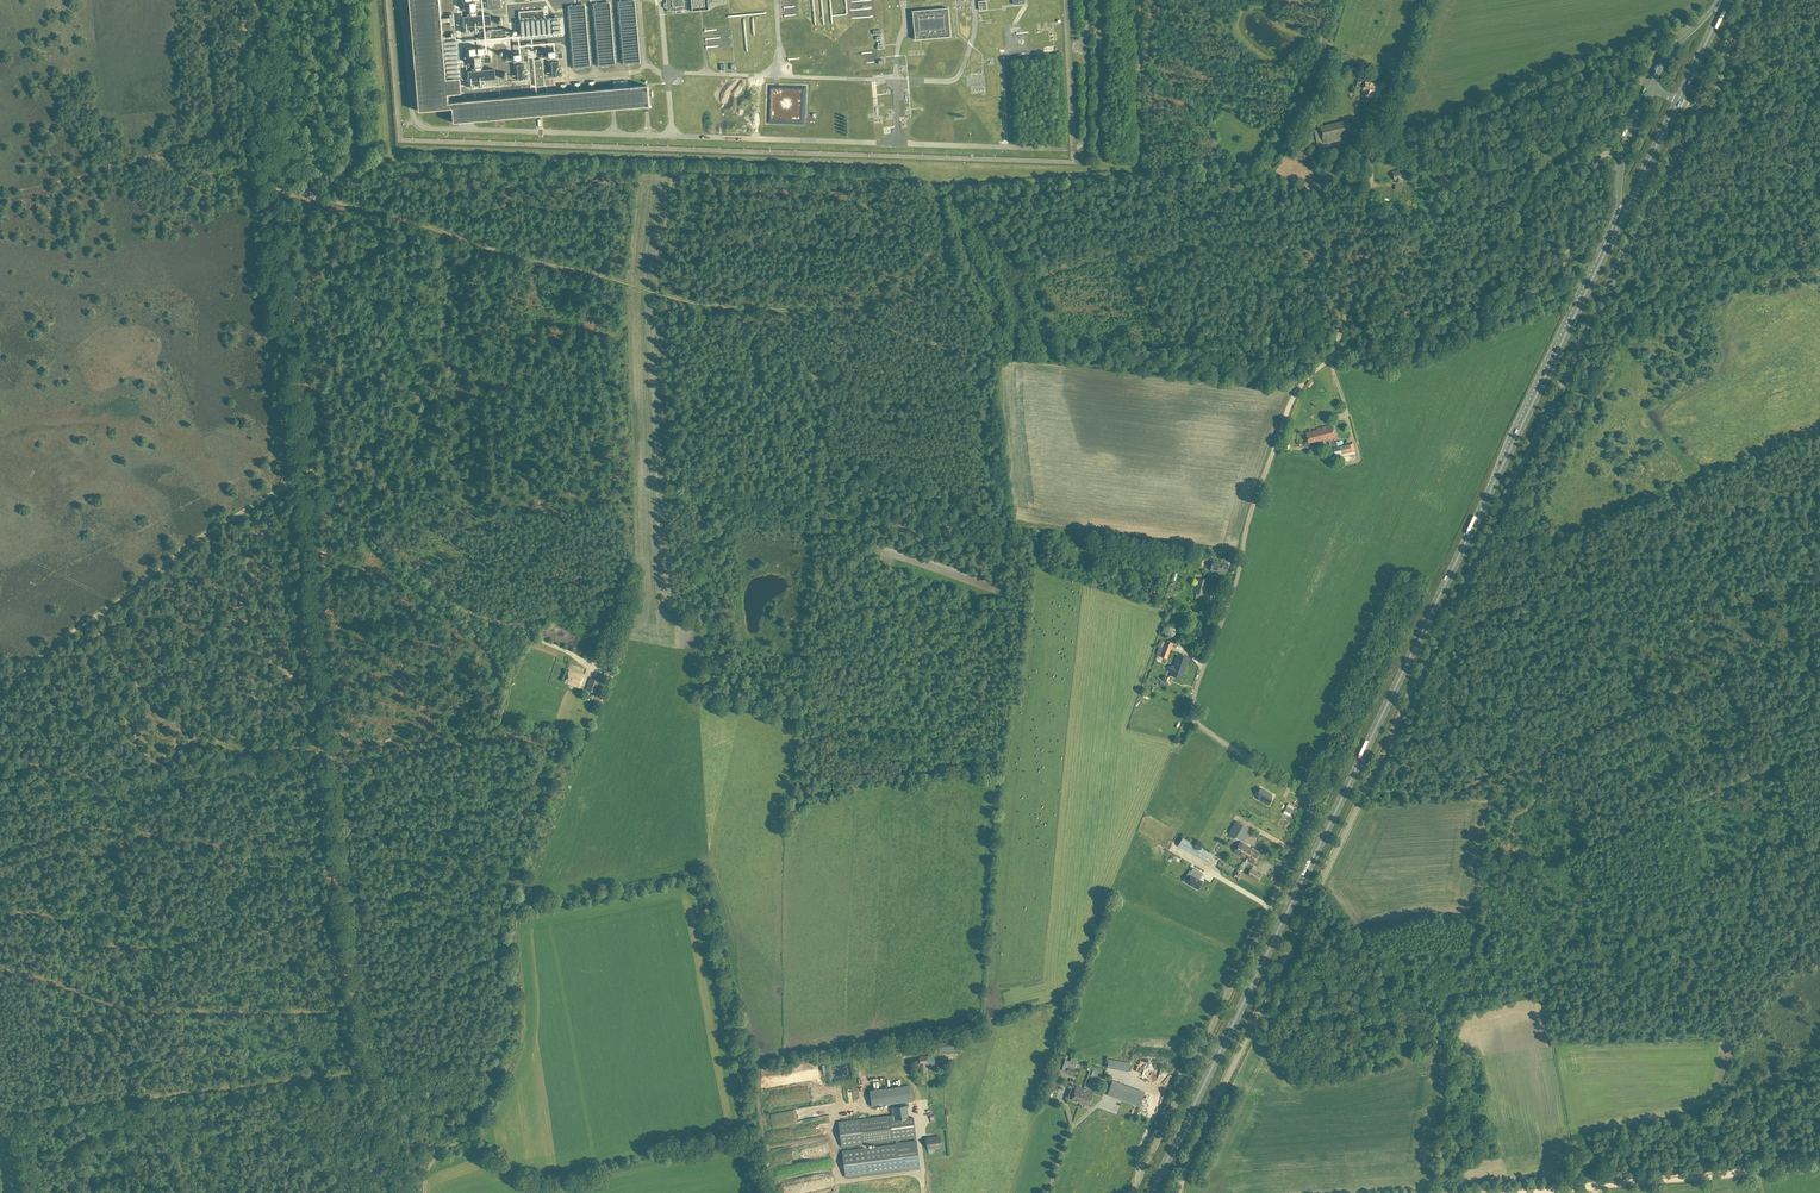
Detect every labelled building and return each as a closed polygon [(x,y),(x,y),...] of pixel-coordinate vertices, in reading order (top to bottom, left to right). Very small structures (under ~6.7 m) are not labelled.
[(419,111),(453,108),(454,123),(650,105),(648,85),(447,103),(447,98),(461,97),(459,82),(445,84),(439,0),(410,0),(419,111)] [(501,0),(487,0),(488,10),(501,8),(501,0)] [(667,3),(664,3),(665,8),(667,8),(667,11),(684,10),(684,6),(684,0),(666,0),(667,3)] [(694,12),(707,11),(706,0),(694,0),(694,12)] [(987,10),(986,0),(979,1),(979,10),(987,10)] [(640,62),(635,1),(619,3),(624,63),(640,62)] [(610,3),(594,5),(599,65),(615,64),(610,3)] [(585,6),(569,7),(574,67),(591,66),(585,6)] [(948,8),(913,11),(915,40),(951,37),(948,8)] [(490,15),(464,17),(465,27),(491,25),(490,15)] [(480,39),(506,37),(506,28),(479,31),(480,39)] [(545,86),(543,60),(534,60),(536,87),(545,86)] [(1665,60),(1660,65),(1665,69),(1670,64),(1665,60)] [(559,61),(552,62),(553,77),(560,76),(559,61)] [(526,79),(525,64),(517,65),(518,80),(526,79)] [(505,67),(501,68),(508,83),(512,81),(505,67)] [(468,71),(469,82),(496,79),(495,69),(468,71)] [(1357,84),(1360,85),(1359,88),(1365,90),(1364,94),(1372,97),(1374,93),(1380,95),(1383,87),(1366,81),(1367,78),(1360,76),(1357,84)] [(785,100),(785,108),(792,109),(793,101),(785,100)] [(1321,127),(1322,129),(1314,131),(1318,145),(1353,137),(1349,120),(1321,127)] [(1405,170),(1394,172),(1395,180),(1396,180),(1397,182),(1403,181),(1402,179),(1406,178),(1405,170)] [(1317,429),(1318,430),(1319,433),(1320,433),(1320,435),(1326,433),(1328,440),(1336,438),(1333,425),(1317,429)] [(1319,433),(1318,430),(1306,433),(1308,443),(1324,439),(1325,441),(1328,440),(1326,433),(1320,435),(1320,433),(1319,433)] [(1344,457),(1358,455),(1356,443),(1352,444),(1353,446),(1343,448),(1344,457)] [(1229,564),(1225,563),(1226,562),(1213,559),(1211,569),(1226,573),(1229,564)] [(1199,578),(1195,592),(1204,594),(1207,579),(1199,578)] [(1169,626),(1165,629),(1165,635),(1171,638),(1175,634),(1175,628),(1169,626)] [(1166,640),(1160,655),(1167,658),(1173,643),(1166,640)] [(1171,666),(1170,671),(1172,672),(1170,675),(1182,679),(1190,657),(1178,653),(1174,666),(1171,666)] [(565,682),(580,687),(584,675),(569,670),(565,682)] [(598,680),(591,677),(586,689),(603,695),(609,677),(600,674),(598,680)] [(1205,791),(1213,775),(1209,773),(1200,789),(1205,791)] [(1211,790),(1214,792),(1222,779),(1219,777),(1211,790)] [(1259,796),(1269,803),(1272,798),(1270,797),(1272,794),(1262,788),(1259,791),(1261,793),(1259,796)] [(1213,800),(1219,802),(1221,794),(1214,792),(1213,800)] [(1288,826),(1301,800),(1295,797),(1293,802),(1288,800),(1277,821),(1288,826)] [(1238,821),(1231,833),(1244,841),(1251,829),(1238,821)] [(1270,837),(1271,834),(1279,838),(1283,831),(1269,824),(1265,834),(1270,837)] [(1234,852),(1245,858),(1251,848),(1240,842),(1234,852)] [(1193,843),(1189,851),(1209,863),(1214,856),(1193,843)] [(1245,858),(1243,860),(1246,862),(1247,860),(1254,864),(1260,854),(1251,848),(1245,858)] [(1193,867),(1191,871),(1189,874),(1191,875),(1187,882),(1198,889),(1203,881),(1199,879),(1200,877),(1201,877),(1203,873),(1193,867)] [(1255,878),(1258,873),(1251,869),(1248,874),(1255,878)] [(927,1056),(920,1056),(920,1064),(921,1064),(921,1072),(926,1071),(925,1065),(926,1064),(928,1064),(928,1065),(935,1065),(934,1056),(927,1056)] [(1070,1061),(1068,1066),(1066,1072),(1075,1076),(1077,1069),(1081,1058),(1074,1056),(1071,1062),(1070,1061)] [(1130,1063),(1109,1059),(1107,1067),(1129,1071),(1130,1063)] [(1151,1077),(1155,1068),(1149,1065),(1144,1074),(1151,1077)] [(1099,1069),(1091,1066),(1089,1074),(1093,1075),(1094,1072),(1098,1073),(1099,1069)] [(1158,1081),(1164,1083),(1166,1079),(1169,1080),(1171,1073),(1162,1070),(1158,1081)] [(1112,1081),(1107,1096),(1139,1107),(1144,1092),(1112,1081)] [(910,1085),(870,1090),(872,1106),(912,1101),(910,1085)] [(1082,1091),(1082,1092),(1083,1088),(1080,1087),(1078,1090),(1075,1089),(1073,1093),(1072,1093),(1070,1093),(1070,1096),(1070,1097),(1072,1098),(1071,1099),(1081,1102),(1083,1096),(1082,1095),(1082,1094),(1081,1093),(1082,1091)] [(1087,1089),(1083,1088),(1082,1092),(1082,1091),(1081,1093),(1082,1094),(1082,1095),(1083,1096),(1081,1102),(1089,1105),(1092,1095),(1086,1093),(1087,1089)] [(864,1143),(892,1139),(895,1139),(896,1141),(899,1141),(899,1138),(916,1136),(913,1116),(908,1117),(907,1105),(892,1107),(893,1115),(889,1115),(861,1119),(838,1121),(841,1146),(864,1143)] [(1143,1139),(1148,1141),(1154,1125),(1149,1123),(1143,1139)] [(940,1136),(927,1138),(928,1148),(942,1146),(940,1136)] [(920,1168),(917,1141),(916,1139),(901,1141),(901,1143),(896,1144),(864,1148),(842,1150),(845,1177),(868,1174),(905,1169),(909,1169),(909,1170),(920,1168)]
